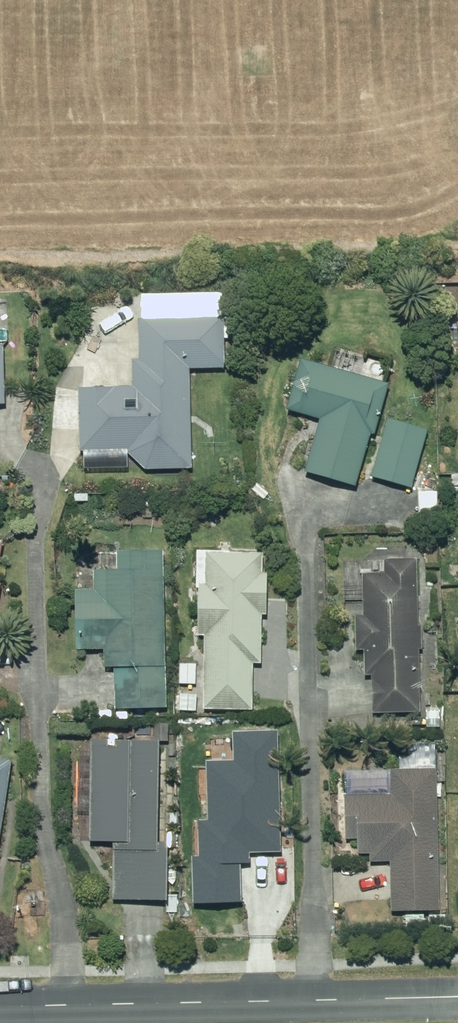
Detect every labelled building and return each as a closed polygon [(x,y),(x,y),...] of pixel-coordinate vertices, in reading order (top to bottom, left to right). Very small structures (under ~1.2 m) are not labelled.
[(137,385),(82,387),(84,451),(130,450),(130,453),(148,470),(194,468),(191,369),(227,368),(225,317),(143,320),(144,359),(136,360),(137,385)] [(289,409),(323,418),(308,471),(358,485),(373,431),(377,432),(390,384),(304,359),(289,409)] [(374,476),(413,487),(429,429),(391,418),(374,476)] [(120,570),(97,571),(97,591),(78,591),(79,649),(107,649),(107,668),(116,667),(117,707),(169,706),(166,550),(119,551),(120,570)] [(202,634),(207,634),(206,709),(254,710),(255,663),(263,663),(264,614),(269,614),(270,573),(265,572),(265,552),(198,551),(198,587),(203,587),(202,634)] [(419,559),(386,559),(386,573),(366,573),(366,616),(358,616),(358,650),(366,650),(366,674),(375,673),(375,713),(423,712),(421,649),(424,648),(423,625),(420,625),(419,559)] [(180,663),(180,683),(197,684),(197,663),(180,663)] [(182,694),(182,709),(197,710),(198,695),(182,694)] [(428,710),(428,726),(441,726),(441,709),(428,710)] [(156,723),(156,740),(170,740),(170,723),(156,723)] [(115,842),(115,850),(160,851),(163,741),(94,740),(91,841),(115,842)] [(14,761),(0,759),(0,849),(14,761)] [(392,770),(393,794),(349,795),(350,839),(362,839),(363,854),(372,854),(373,862),(393,861),(394,911),(442,910),(439,769),(392,770)]
